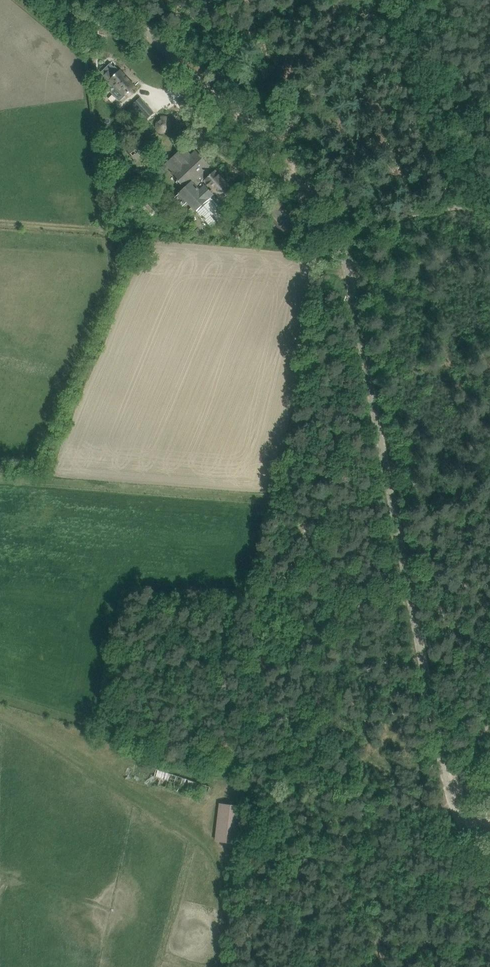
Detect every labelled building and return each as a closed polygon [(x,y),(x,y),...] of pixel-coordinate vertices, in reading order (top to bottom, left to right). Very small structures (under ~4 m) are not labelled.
[(120,70),(115,66),(114,67),(110,63),(101,72),(104,75),(99,80),(120,101),(126,94),(128,96),(130,96),(133,93),(133,91),(131,89),(135,86),(125,76),(125,75),(120,70)] [(140,97),(133,104),(147,120),(155,113),(140,97)] [(180,103),(180,104),(180,105),(181,106),(181,107),(182,107),(182,108),(183,108),(184,108),(184,109),(185,109),(186,109),(187,109),(188,109),(189,109),(189,108),(189,107),(190,107),(190,106),(190,105),(189,105),(189,104),(189,103),(186,100),(184,100),(183,100),(182,100),(181,100),(180,101),(180,103)] [(162,118),(161,119),(158,122),(157,123),(157,124),(157,125),(157,126),(157,127),(158,128),(159,129),(159,130),(160,131),(162,131),(163,131),(164,131),(165,131),(169,128),(169,126),(170,125),(170,124),(170,123),(169,122),(169,121),(168,120),(167,119),(166,119),(165,118),(164,118),(162,118)] [(136,159),(138,161),(149,151),(136,136),(125,145),(126,146),(119,152),(125,159),(127,158),(131,163),(136,159)] [(196,151),(191,155),(184,147),(167,163),(174,171),(172,173),(177,179),(180,182),(185,187),(175,197),(183,205),(188,201),(197,212),(203,218),(205,220),(212,228),(225,215),(218,208),(226,200),(227,201),(231,198),(231,195),(230,194),(234,191),(215,170),(213,172),(208,166),(209,165),(196,151)] [(144,235),(164,236),(165,230),(145,228),(144,235)] [(208,802),(212,787),(159,770),(157,776),(130,768),(127,777),(208,802)] [(220,804),(219,842),(230,843),(232,804),(220,804)]
